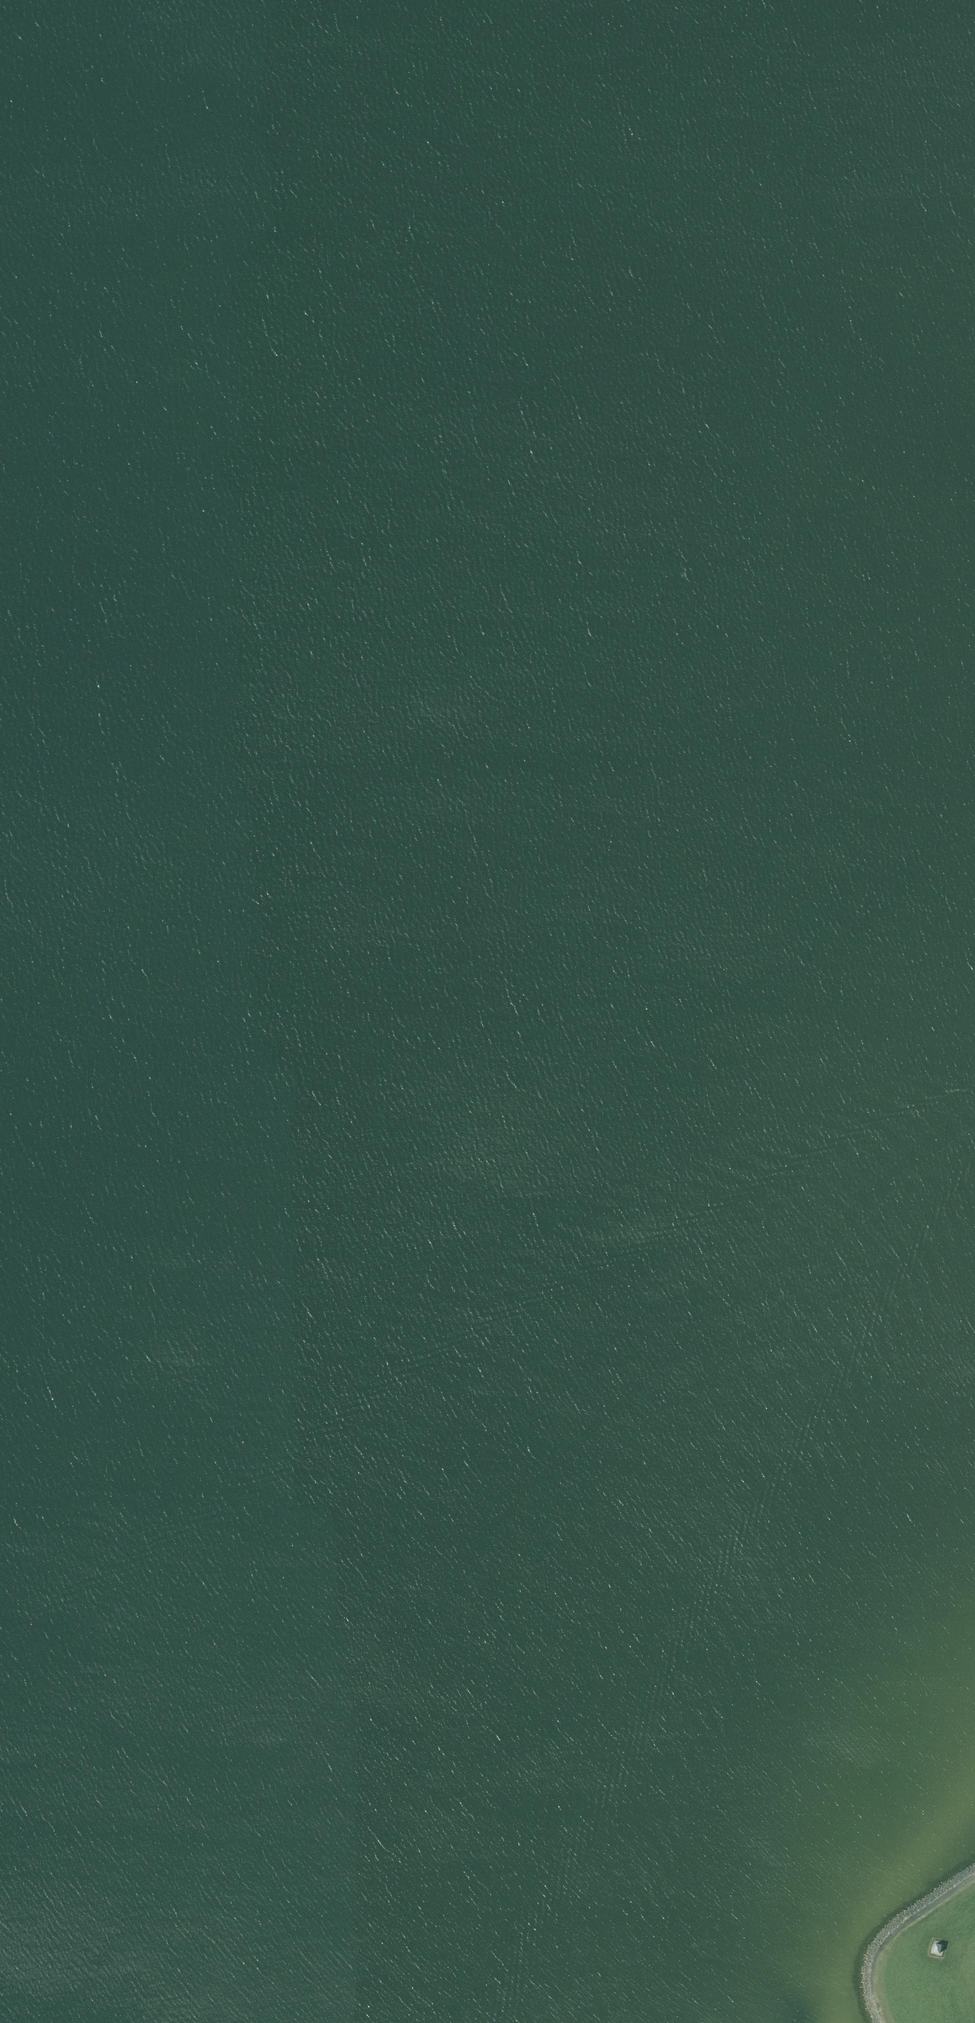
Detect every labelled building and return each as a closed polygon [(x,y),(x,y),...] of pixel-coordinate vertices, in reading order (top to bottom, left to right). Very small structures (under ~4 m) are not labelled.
[(941,1945),(935,1944),(933,1952),(939,1953),(941,1945)]
